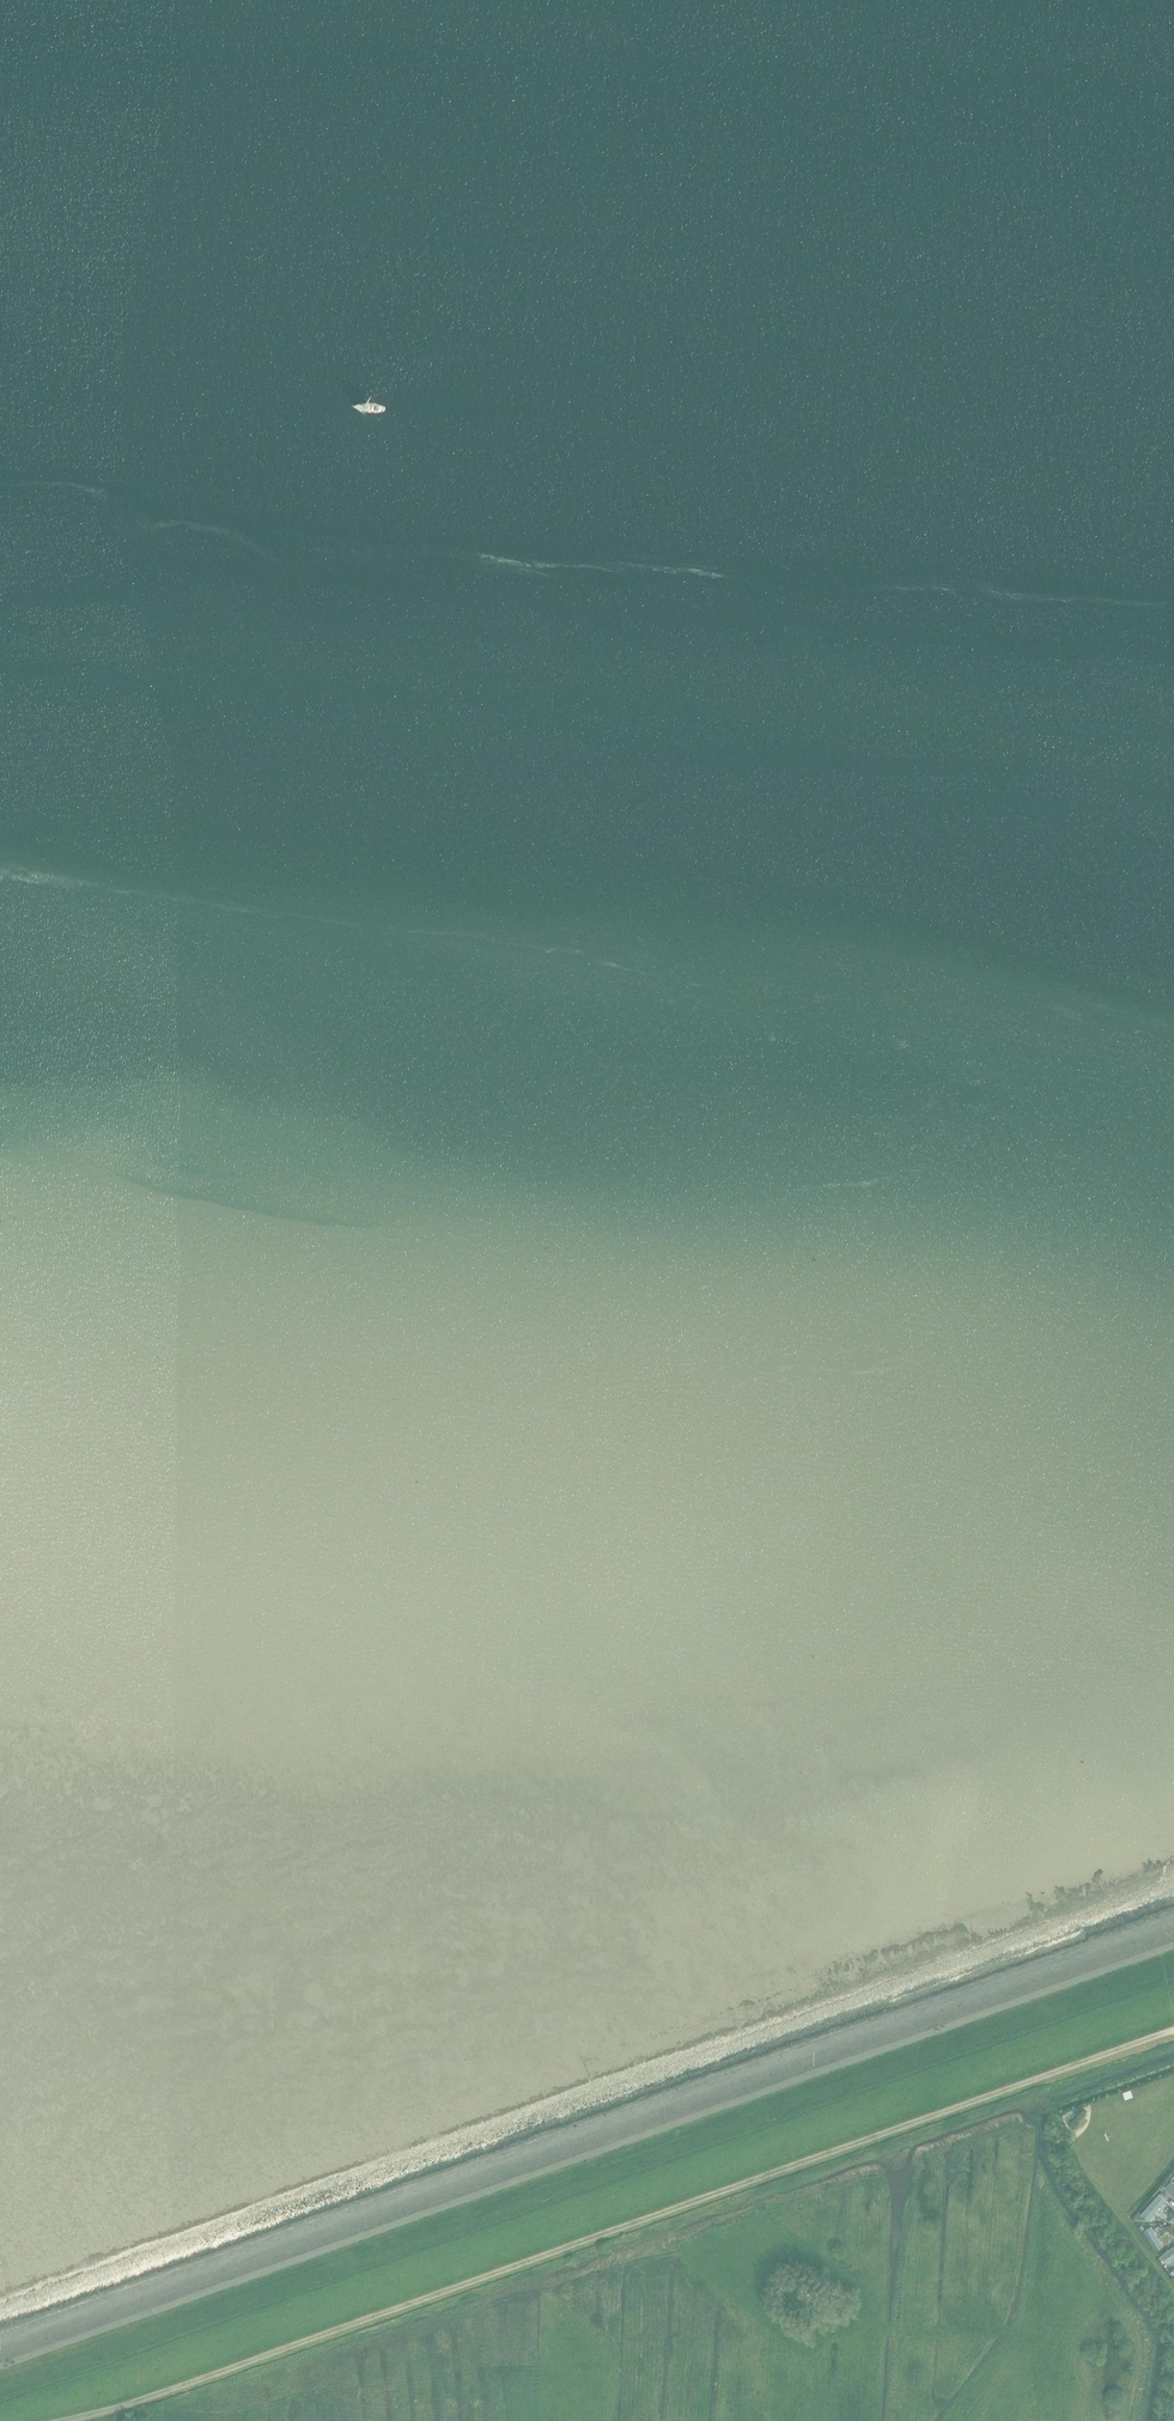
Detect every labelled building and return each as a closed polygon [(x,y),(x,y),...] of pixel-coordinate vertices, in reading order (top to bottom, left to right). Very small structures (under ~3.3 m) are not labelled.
[(1164,2203),(1171,2195),(1163,2187),(1145,2206),(1155,2216),(1166,2205),(1164,2203)] [(1155,2219),(1147,2223),(1157,2243),(1165,2239),(1155,2219)] [(1165,2245),(1169,2254),(1173,2251),(1173,2241),(1165,2245)] [(814,2298),(800,2286),(793,2295),(807,2307),(814,2298)]
